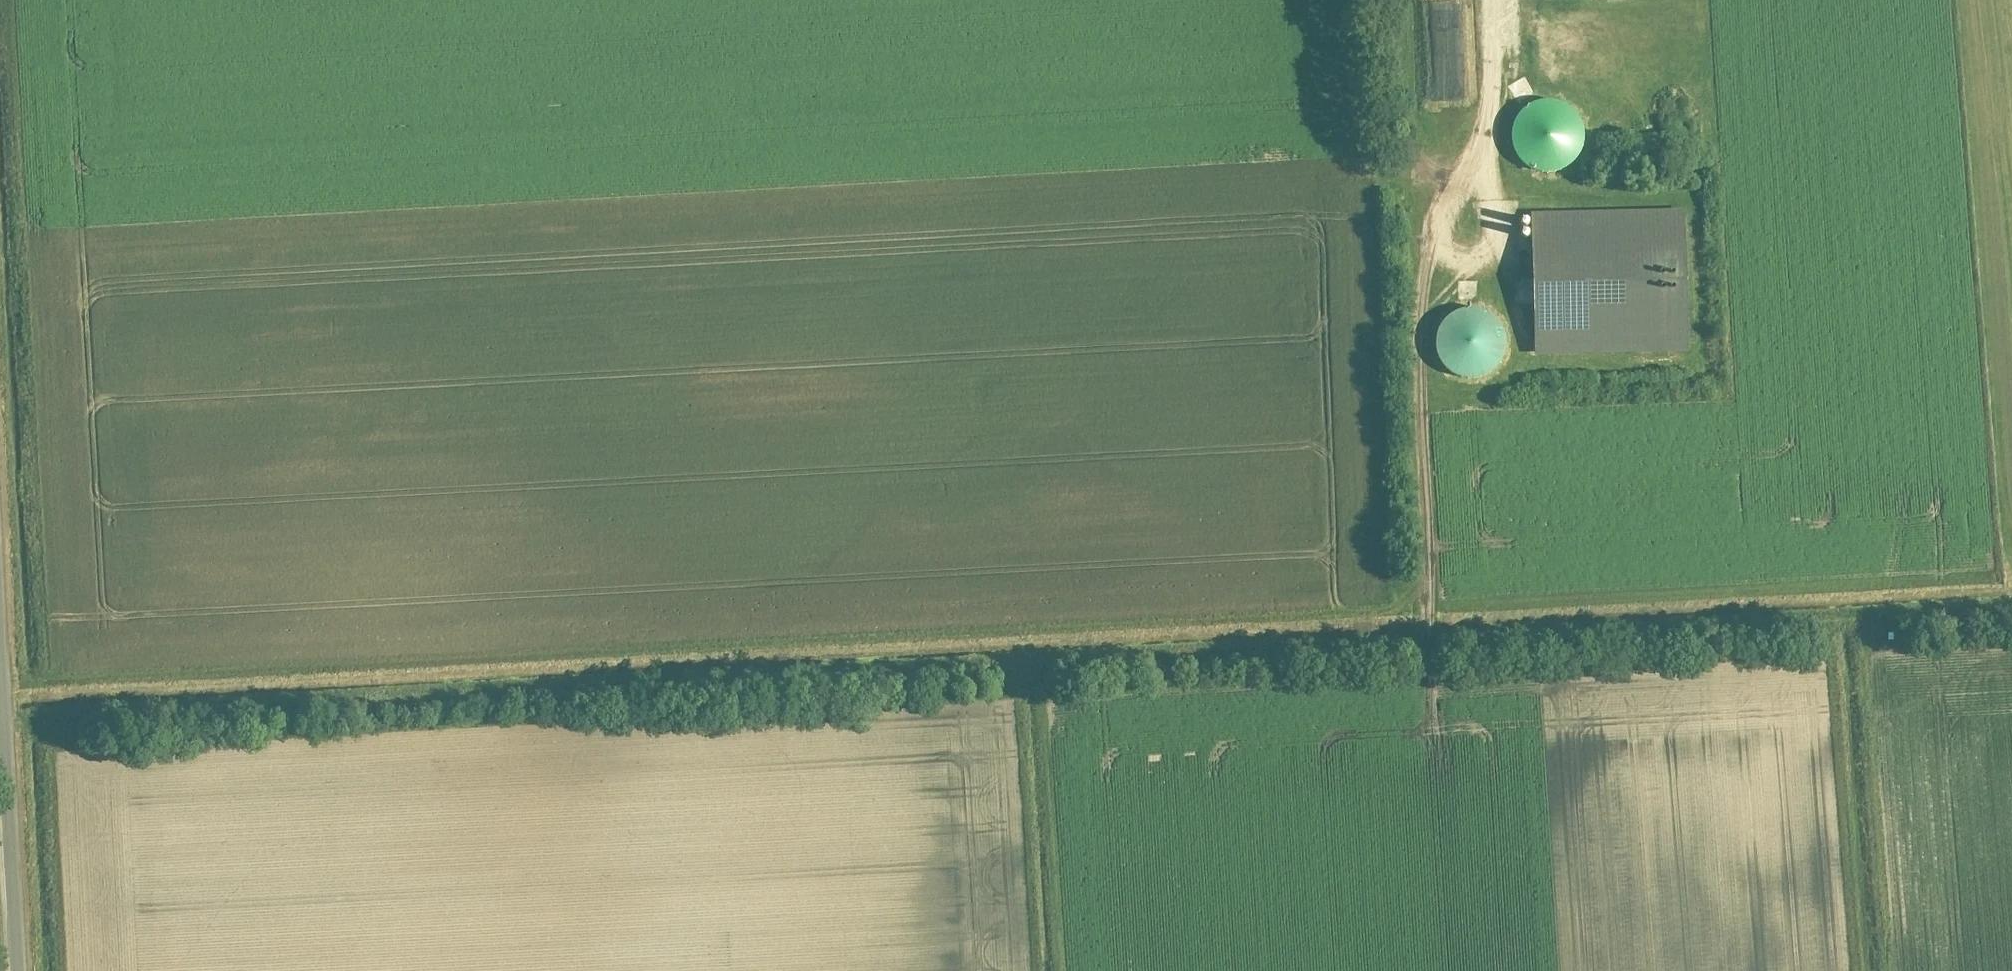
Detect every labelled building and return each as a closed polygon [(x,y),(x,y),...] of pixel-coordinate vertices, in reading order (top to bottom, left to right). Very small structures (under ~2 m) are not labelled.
[(1674,217),(1529,220),(1532,356),(1676,354),(1674,217)] [(1430,361),(1438,373),(1454,384),(1478,384),(1491,376),(1501,362),(1503,342),(1498,329),(1483,315),(1462,311),(1447,316),(1432,331),(1428,347),(1430,361)]
